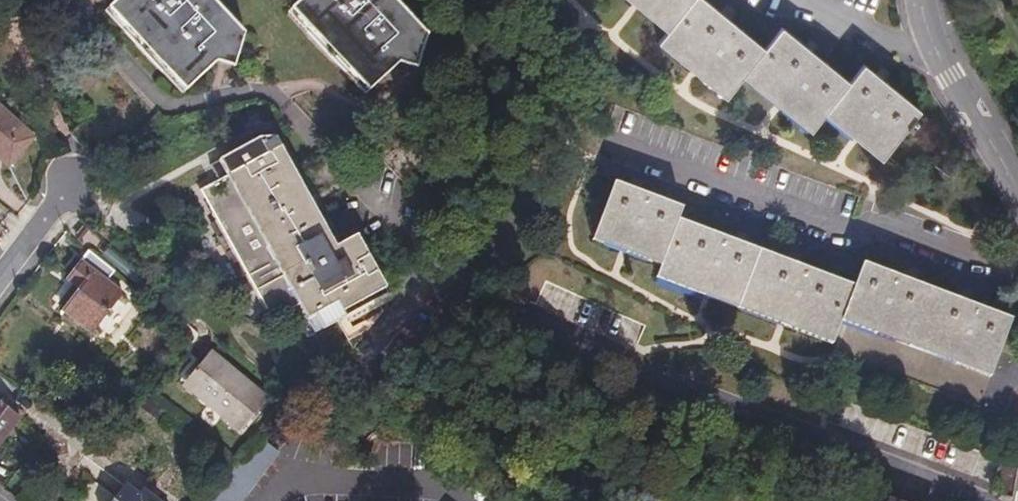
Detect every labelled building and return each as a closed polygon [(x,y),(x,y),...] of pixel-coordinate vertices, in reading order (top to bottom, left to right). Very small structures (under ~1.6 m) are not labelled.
[(218,59),(235,64),(246,31),(217,0),(116,0),(110,5),(188,88),(218,59)] [(401,58),(419,65),(428,31),(399,0),(300,0),(294,5),(369,87),(401,58)] [(766,45),(710,0),(644,0),(673,23),(663,35),(697,62),(730,89),(747,68),(785,98),(815,122),(829,105),(861,131),(885,150),(907,123),(913,128),(921,118),(916,113),(921,107),(865,62),(850,79),(783,24),(766,45)] [(8,164),(34,135),(0,105),(0,157),(8,164)] [(299,300),(306,314),(330,301),(336,297),(341,306),(386,282),(356,229),(335,241),(281,141),(276,132),(259,133),(211,159),(220,175),(213,179),(201,185),(272,314),(299,300)] [(664,256),(660,268),(709,287),(789,317),(835,334),(843,312),(851,314),(992,367),(1012,314),(864,258),(856,281),(681,214),(685,203),(617,178),(596,230),(628,243),(664,256)] [(116,267),(91,248),(83,259),(108,278),(116,267)] [(120,289),(108,278),(83,259),(69,275),(81,285),(65,306),(91,327),(120,289)] [(330,301),(306,314),(313,327),(333,316),(337,314),(330,301)] [(211,348),(185,380),(244,427),(270,395),(211,348)] [(18,417),(0,403),(0,442),(18,417)] [(282,449),(259,432),(206,500),(242,500),(282,449)] [(108,500),(163,500),(161,499),(165,494),(147,481),(143,486),(129,474),(108,500)]
